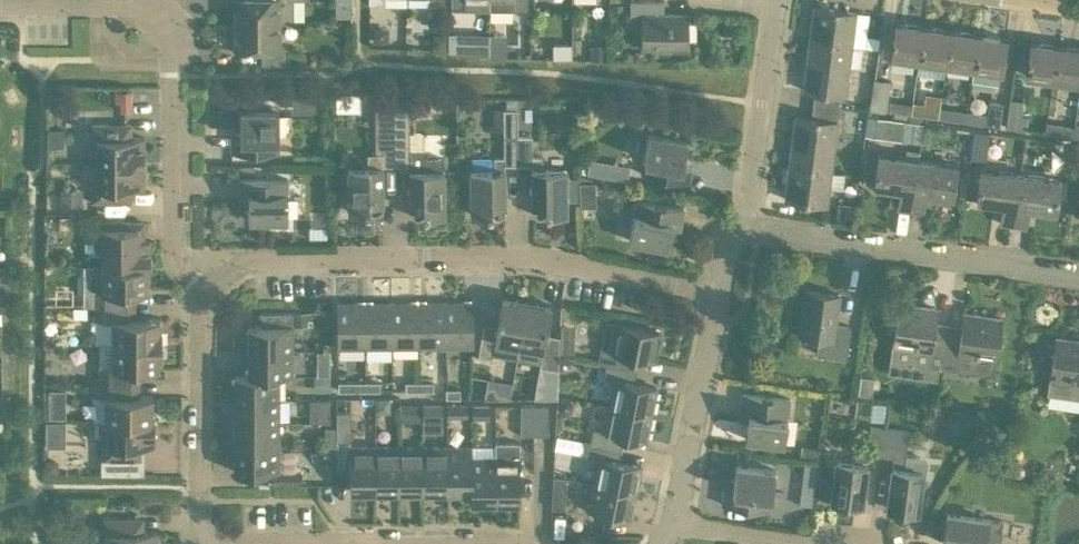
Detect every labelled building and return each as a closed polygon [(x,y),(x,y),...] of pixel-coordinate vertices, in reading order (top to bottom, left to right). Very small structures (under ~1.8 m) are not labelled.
[(293,5),(293,0),(234,0),(234,24),(280,24),(280,20),(293,20),(293,5)] [(352,0),(335,0),(335,15),(352,15),(352,0)] [(490,1),(490,0),(452,0),(451,8),(467,9),(467,1),(490,1)] [(513,1),(513,9),(527,9),(528,0),(490,0),(490,1),(513,1)] [(631,1),(630,26),(642,26),(642,48),(688,49),(688,14),(665,14),(665,1),(631,1)] [(814,7),(810,37),(852,42),(856,12),(814,7)] [(923,25),(895,21),(890,55),(918,59),(923,25)] [(280,48),(280,24),(234,24),(234,49),(262,49),(262,65),(289,64),(289,48),(280,48)] [(918,59),(945,63),(950,29),(923,25),(918,59)] [(945,63),(972,67),(977,33),(950,29),(945,63)] [(491,49),(491,31),(451,30),(451,48),(491,49)] [(977,33),(972,67),(1000,71),(1005,37),(977,33)] [(815,92),(813,105),(839,108),(841,96),(845,96),(852,42),(810,37),(803,90),(815,92)] [(1030,41),(1025,75),(1053,79),(1058,45),(1030,41)] [(1053,79),(1078,83),(1078,48),(1058,45),(1053,79)] [(870,109),(887,111),(888,100),(891,81),(874,78),(870,109)] [(119,88),(118,107),(134,108),(135,89),(119,88)] [(339,91),(338,107),(362,108),(363,92),(339,91)] [(407,103),(408,98),(394,98),(395,106),(395,162),(410,162),(410,215),(444,215),(444,170),(443,170),(443,156),(425,156),(425,148),(410,148),(409,106),(410,103),(407,103)] [(315,99),(293,99),(292,112),(315,112),(315,99)] [(1027,131),(1029,116),(1022,116),(1024,101),(1009,99),(1005,128),(1027,131)] [(895,112),(911,114),(912,104),(888,100),(887,111),(895,112)] [(987,114),(966,111),(964,122),(986,125),(1000,127),(1003,103),(988,101),(987,114)] [(911,114),(937,118),(939,107),(912,104),(911,114)] [(839,108),(813,105),(812,117),(796,115),(790,164),(831,170),(838,121),(839,108)] [(395,162),(395,106),(374,106),(375,152),(370,152),(367,155),(367,167),(348,167),(349,212),(369,212),(372,214),(378,214),(380,211),(383,211),(382,162),(395,162)] [(505,166),(517,166),(516,134),(516,107),(492,107),(492,126),(503,126),(504,158),(494,158),(494,170),(471,170),(471,215),(505,215),(505,166)] [(937,118),(964,122),(966,111),(939,107),(937,118)] [(279,112),(240,112),(240,137),(231,138),(231,153),(279,153),(279,112)] [(97,139),(97,163),(144,163),(144,138),(124,138),(124,125),(91,125),(91,116),(83,117),(84,133),(87,136),(91,136),(91,139),(97,139)] [(922,123),(905,121),(902,138),(920,141),(922,123)] [(1046,122),(1045,134),(1074,138),(1076,126),(1046,122)] [(975,128),(975,149),(990,149),(990,129),(975,128)] [(531,133),(516,134),(517,166),(532,165),(532,214),(566,214),(566,192),(580,192),(579,182),(579,170),(542,170),(542,155),(531,154),(531,133)] [(687,141),(649,134),(641,174),(689,183),(691,168),(683,166),(687,141)] [(898,210),(910,212),(917,160),(894,157),(895,151),(882,149),(882,155),(878,154),(874,186),(900,190),(898,210)] [(923,214),(925,194),(952,198),(956,166),(917,160),(910,212),(923,214)] [(97,187),(90,187),(90,200),(130,200),(130,189),(144,189),(144,163),(97,163),(97,187)] [(826,205),(831,170),(790,164),(785,199),(826,205)] [(1000,224),(1013,226),(1020,174),(982,169),(981,169),(977,201),(1003,205),(1000,224)] [(1054,212),(1059,180),(1020,174),(1013,226),(1025,228),(1028,208),(1054,212)] [(249,220),(288,220),(288,179),(240,179),(240,194),(249,194),(249,220)] [(580,192),(580,206),(596,206),(595,182),(579,182),(580,192)] [(668,248),(672,222),(681,224),(684,209),(637,200),(629,240),(668,248)] [(138,241),(138,232),(144,232),(144,223),(98,222),(98,242),(103,242),(103,266),(148,266),(148,267),(151,267),(151,241),(138,241)] [(112,320),(112,344),(162,344),(162,329),(160,329),(160,319),(135,318),(135,291),(148,291),(148,267),(148,266),(103,266),(101,266),(101,290),(96,290),(96,320),(112,320)] [(806,290),(799,334),(818,337),(816,354),(847,359),(851,326),(836,324),(840,295),(806,290)] [(495,341),(519,345),(527,302),(503,297),(497,330),(483,328),(478,356),(492,359),(495,341)] [(472,302),(445,303),(445,347),(473,347),(472,302)] [(540,363),(539,367),(559,371),(560,341),(546,338),(551,306),(527,302),(519,345),(517,359),(540,363)] [(338,348),(365,348),(364,303),(337,304),(338,348)] [(391,303),(364,303),(365,348),(391,348),(391,303)] [(418,348),(418,303),(391,303),(391,348),(418,348)] [(445,303),(418,303),(418,348),(445,347),(445,303)] [(897,303),(891,344),(929,350),(927,365),(938,367),(941,367),(947,328),(932,326),(936,309),(897,303)] [(285,310),(285,322),(249,323),(248,351),(293,351),(293,323),(292,323),(291,310),(285,310)] [(947,328),(941,367),(955,369),(955,370),(992,376),(995,359),(1000,318),(962,312),(960,331),(947,328)] [(607,361),(607,364),(629,369),(632,356),(655,361),(661,332),(606,321),(601,349),(599,360),(607,361)] [(1056,337),(1048,394),(1078,399),(1078,340),(1056,337)] [(160,369),(160,359),(162,359),(162,344),(112,344),(100,343),(100,382),(139,383),(139,369),(160,369)] [(333,376),(332,347),(319,347),(320,376),(333,376)] [(248,351),(249,374),(249,375),(280,375),(280,376),(293,376),(293,351),(248,351)] [(616,380),(610,406),(652,414),(657,388),(634,383),(637,370),(629,369),(607,364),(604,378),(616,380)] [(235,374),(235,399),(279,399),(280,376),(280,375),(249,375),(249,374),(235,374)] [(858,392),(871,394),(873,376),(860,374),(858,392)] [(489,377),(488,395),(513,396),(514,378),(489,377)] [(419,379),(405,379),(405,388),(419,388),(419,379)] [(432,379),(419,379),(419,388),(432,388),(432,379)] [(106,422),(108,422),(152,421),(152,396),(140,396),(139,383),(100,382),(100,397),(106,397),(106,422)] [(339,391),(352,391),(352,382),(339,382),(339,391)] [(366,382),(366,391),(380,391),(380,382),(366,382)] [(537,384),(535,398),(557,398),(558,384),(537,384)] [(50,415),(69,415),(69,387),(50,386),(50,415)] [(461,397),(461,388),(447,388),(447,397),(461,397)] [(740,413),(749,414),(745,439),(784,445),(790,400),(742,393),(740,413)] [(332,419),(333,398),(313,397),(312,418),(332,419)] [(235,399),(235,423),(279,423),(279,399),(235,399)] [(467,414),(467,401),(447,401),(447,414),(467,414)] [(472,416),(489,415),(489,403),(472,403),(472,416)] [(534,404),(520,405),(520,434),(534,434),(534,404)] [(547,404),(534,404),(534,434),(548,434),(547,404)] [(593,429),(590,442),(621,448),(624,436),(646,440),(652,414),(610,406),(605,432),(593,429)] [(445,429),(446,409),(426,408),(425,429),(445,429)] [(336,425),(336,440),(350,440),(350,411),(336,411),(336,425)] [(103,445),(103,460),(141,460),(141,447),(155,447),(155,421),(152,421),(108,422),(108,445),(103,445)] [(67,447),(67,422),(47,422),(47,447),(67,447)] [(235,423),(235,447),(279,447),(279,423),(235,423)] [(336,440),(336,425),(324,425),(324,445),(336,445),(336,440)] [(867,454),(880,456),(884,427),(870,425),(867,449),(856,447),(855,461),(836,459),(831,501),(861,505),(867,454)] [(923,460),(923,458),(921,457),(919,456),(906,454),(909,430),(884,427),(880,456),(894,458),(887,508),(917,512),(923,461),(923,460)] [(495,441),(495,457),(495,501),(519,501),(519,457),(519,441),(495,441)] [(618,461),(621,448),(590,442),(584,441),(581,454),(600,458),(594,484),(636,492),(641,466),(618,461)] [(816,446),(800,443),(799,454),(814,457),(816,446)] [(398,446),(374,447),(374,491),(398,491),(398,446)] [(422,491),(422,446),(398,446),(398,491),(422,491)] [(447,446),(422,446),(422,491),(447,491),(447,446)] [(471,446),(447,446),(447,491),(470,491),(471,491),(471,457),(471,446)] [(279,469),(279,447),(235,447),(235,468),(279,469)] [(350,491),(374,491),(374,447),(349,447),(350,491)] [(495,501),(495,457),(471,457),(471,491),(470,491),(470,502),(495,501)] [(814,465),(803,464),(802,474),(813,476),(814,465)] [(770,510),(775,470),(736,465),(733,490),(724,490),(722,504),(770,510)] [(273,470),(273,483),(302,483),(302,469),(273,470)] [(553,477),(552,508),(565,509),(567,478),(553,477)] [(630,518),(636,492),(594,484),(589,510),(630,518)] [(1003,521),(947,513),(943,543),(948,543),(1000,543),(1003,521)] [(157,532),(143,532),(143,519),(104,519),(104,534),(110,534),(109,543),(157,543),(157,532)]
